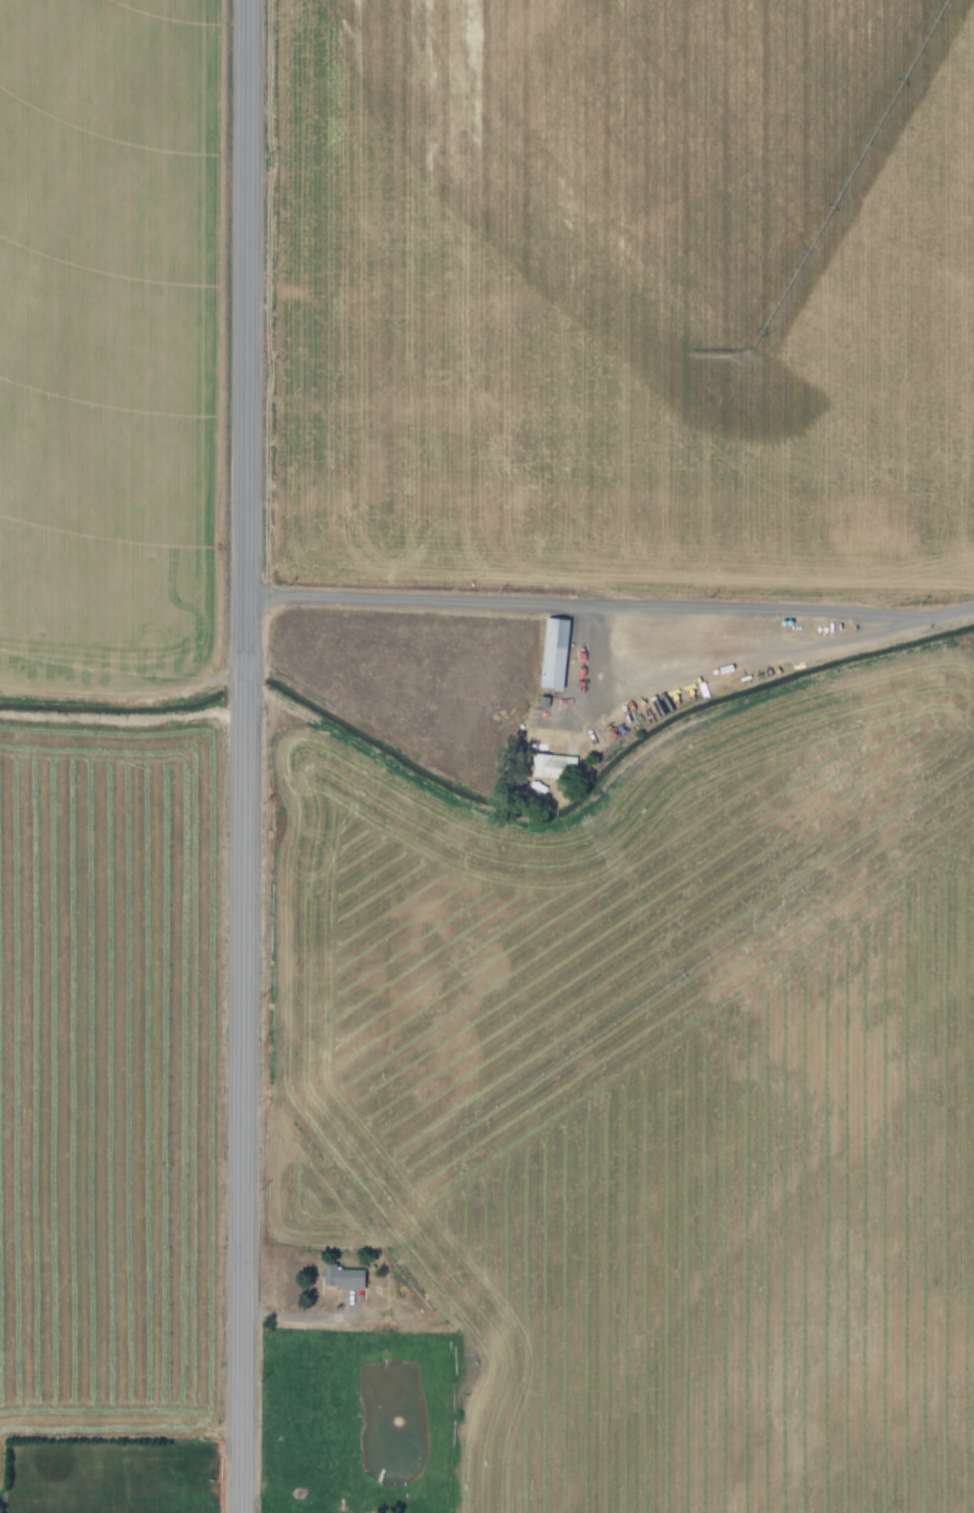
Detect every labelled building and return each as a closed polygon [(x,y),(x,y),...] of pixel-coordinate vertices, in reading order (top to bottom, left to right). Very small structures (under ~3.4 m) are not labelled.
[(566,620),(541,617),(535,686),(559,689),(566,620)] [(573,758),(530,754),(528,774),(563,777),(564,771),(571,772),(573,758)] [(325,1267),(325,1289),(367,1289),(367,1267),(325,1267)]
